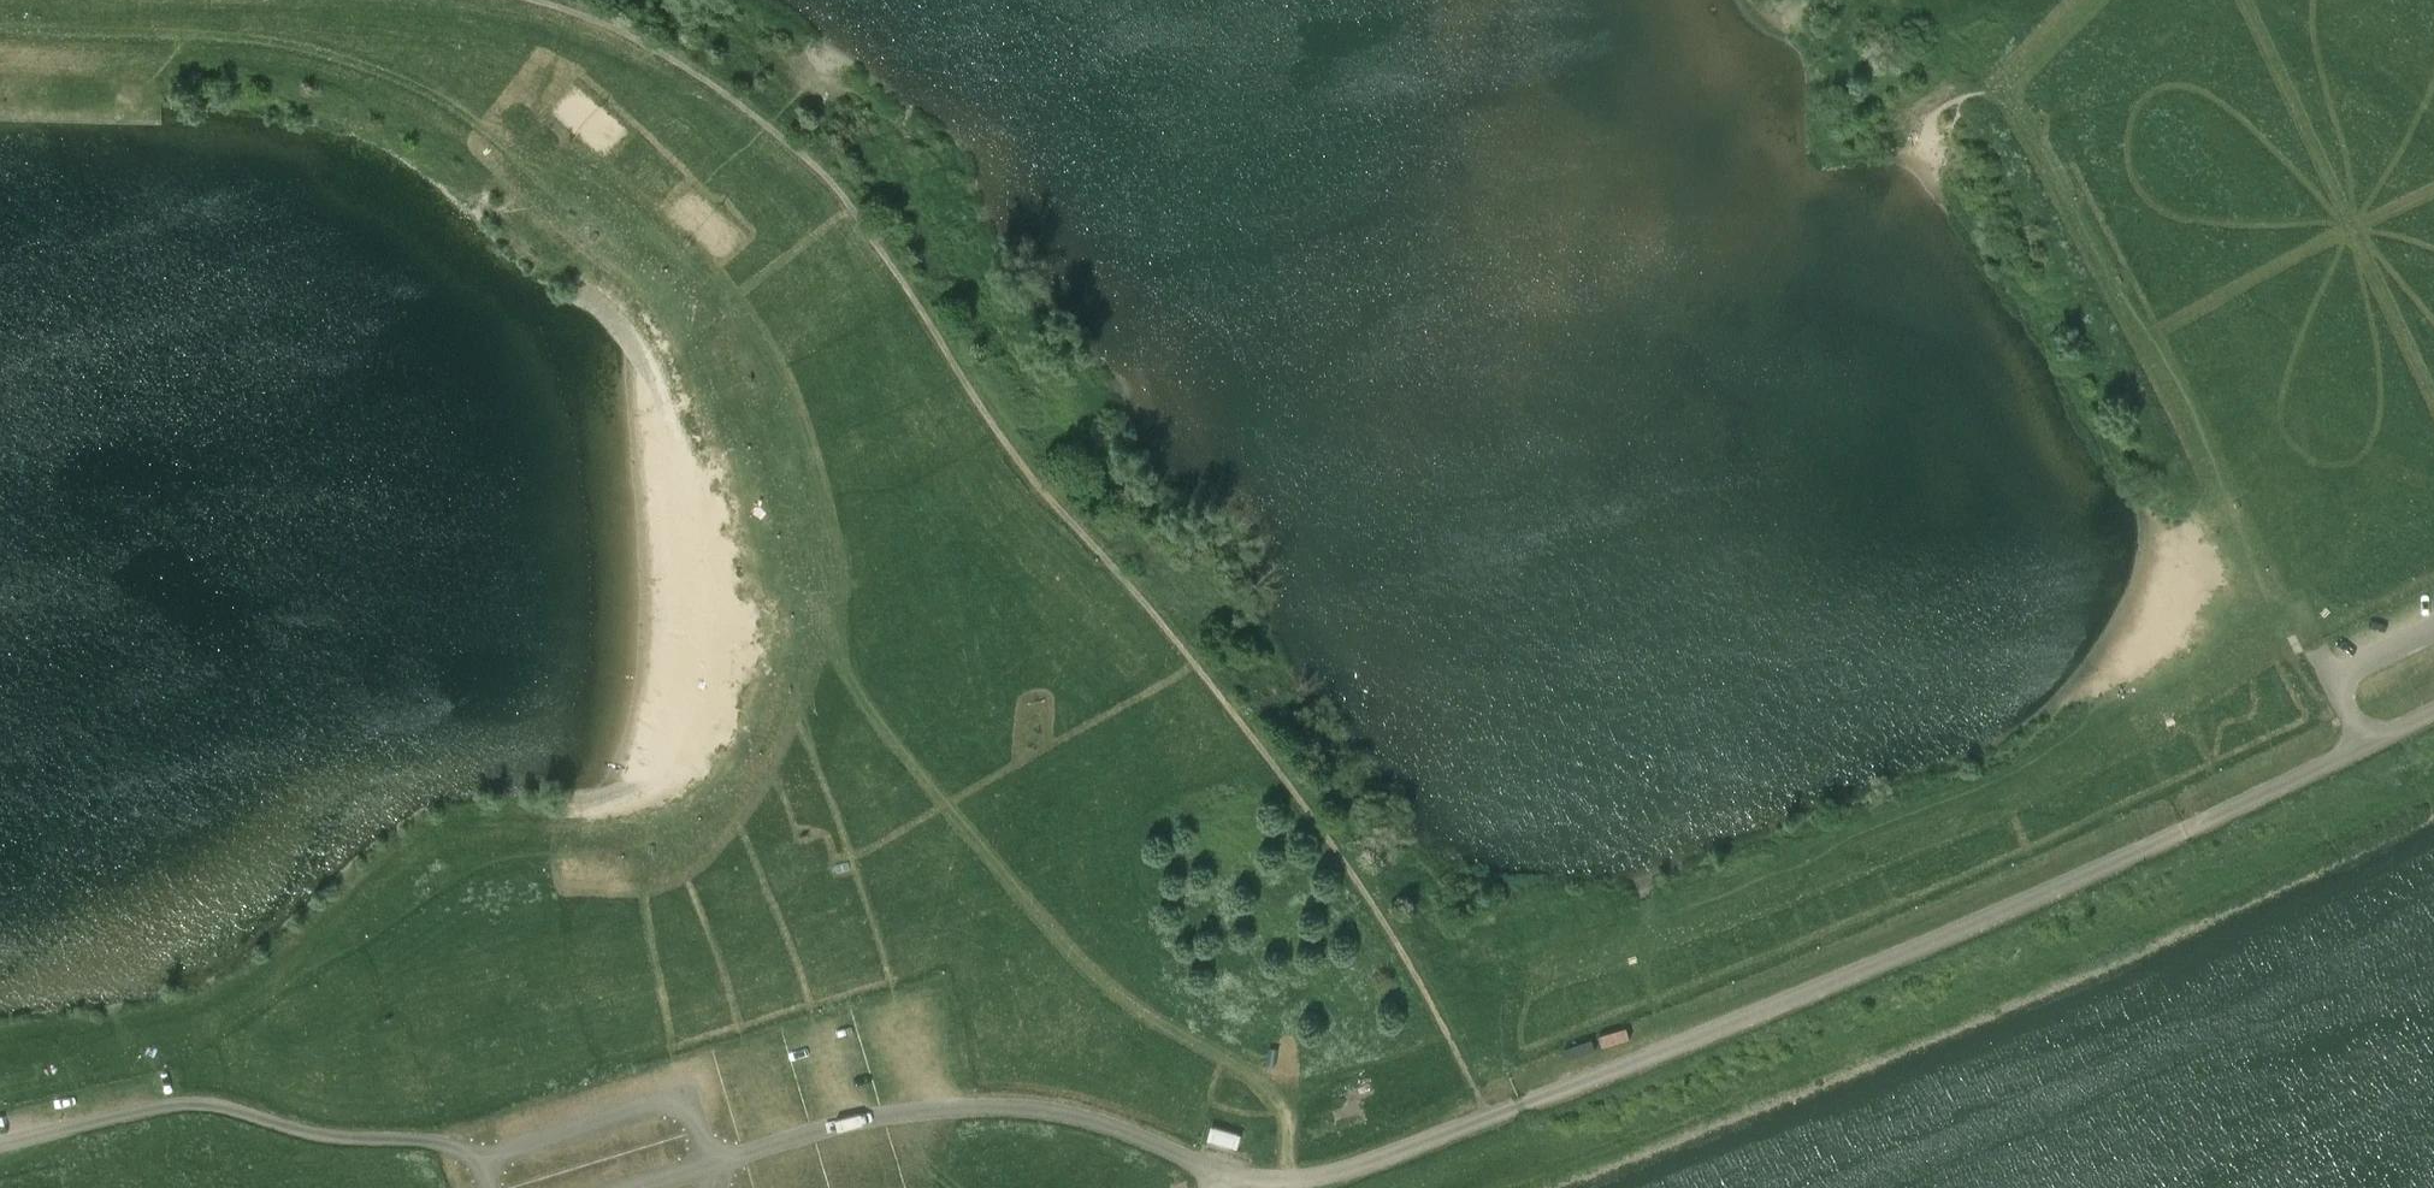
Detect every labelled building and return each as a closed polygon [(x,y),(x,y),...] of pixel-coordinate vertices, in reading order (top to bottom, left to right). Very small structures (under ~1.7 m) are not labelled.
[(1211,1127),(1207,1140),(1235,1148),(1239,1134),(1211,1127)]
